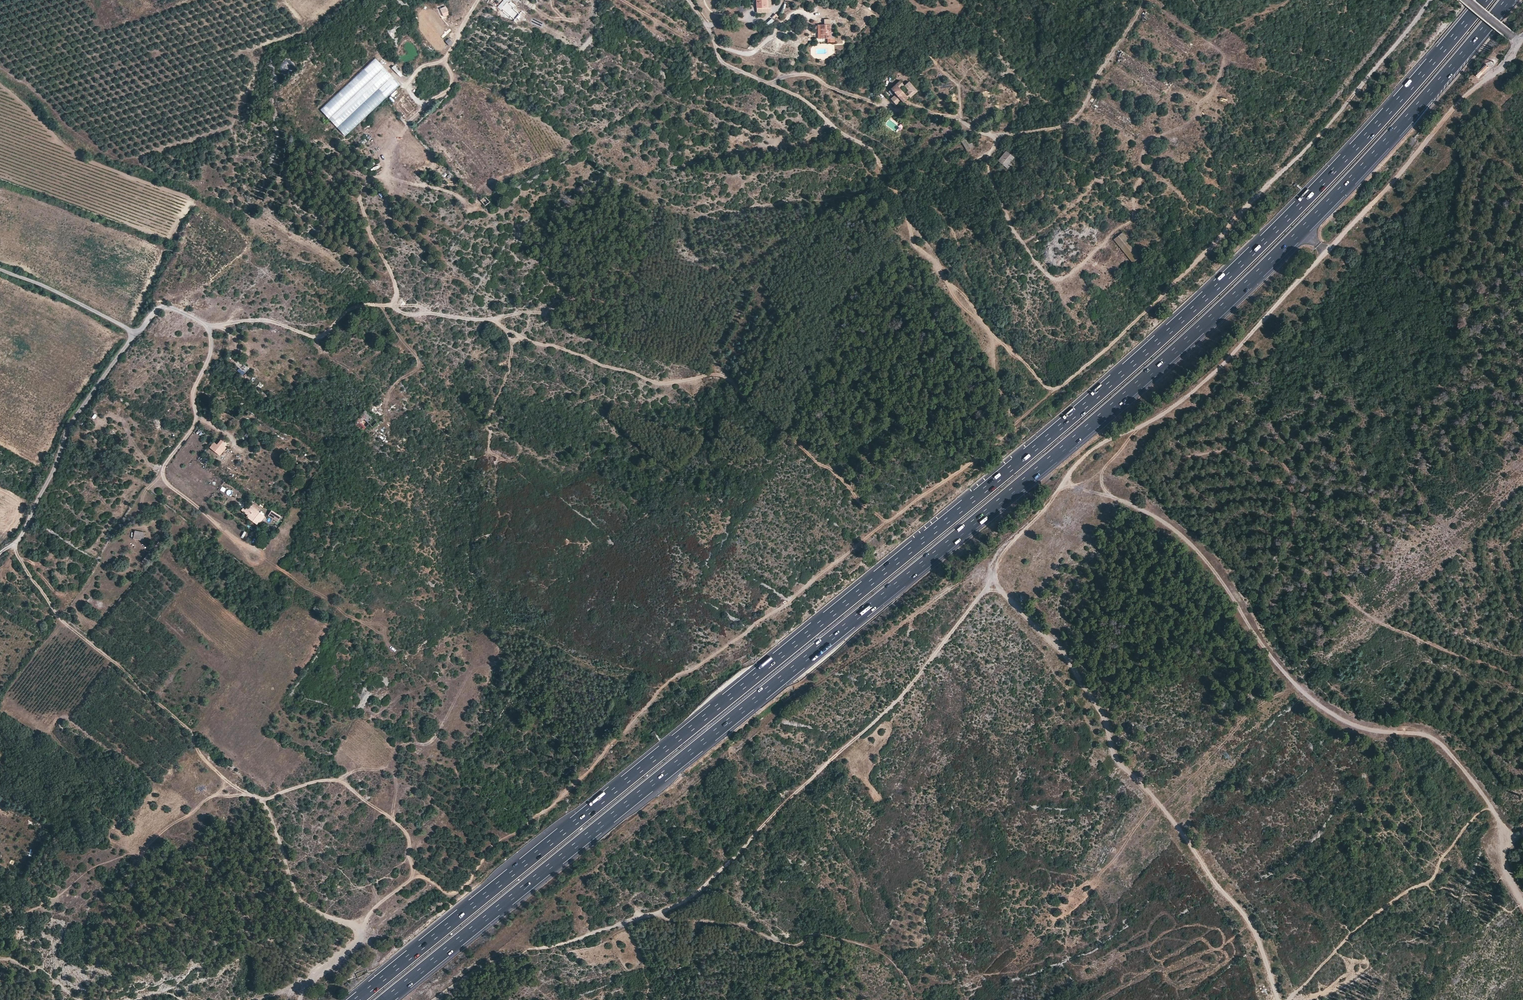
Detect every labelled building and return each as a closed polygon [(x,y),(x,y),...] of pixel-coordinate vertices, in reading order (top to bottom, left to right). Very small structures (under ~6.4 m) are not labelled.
[(771,0),(756,0),(756,1),(757,8),(772,8),(771,0)] [(440,9),(444,16),(449,14),(445,6),(440,9)] [(452,31),(429,8),(421,15),(444,38),(452,31)] [(424,22),(416,29),(442,55),(449,48),(424,22)] [(821,25),(820,25),(821,39),(827,38),(831,38),(831,24),(824,24),(821,25)] [(445,42),(449,46),(453,43),(449,38),(445,42)] [(398,85),(374,59),(322,108),(346,134),(398,85)] [(1478,79),(1489,68),(1486,65),(1475,75),(1478,79)] [(890,90),(896,96),(892,99),(894,101),(897,105),(902,100),(900,98),(908,91),(912,95),(917,90),(909,82),(904,86),(899,82),(890,90)] [(908,91),(900,98),(902,100),(903,102),(912,95),(908,91)] [(974,146),(967,137),(961,141),(967,150),(974,146)] [(1014,157),(1006,151),(998,161),(1008,168),(1012,164),(1010,162),(1014,157)] [(485,206),(490,202),(485,196),(480,200),(485,206)] [(1141,255),(1122,232),(1113,239),(1132,262),(1141,255)] [(369,423),(372,426),(377,421),(365,410),(358,418),(354,423),(362,431),(369,423)] [(217,453),(220,449),(217,446),(216,447),(212,444),(210,447),(217,453)] [(1015,488),(1021,494),(1034,482),(1028,476),(1015,488)] [(260,523),(265,516),(249,504),(243,511),(247,514),(246,516),(257,524),(259,522),(260,523)] [(278,522),(281,516),(271,510),(268,516),(278,522)] [(133,539),(144,541),(145,532),(135,531),(133,539)] [(313,609),(317,612),(321,604),(317,602),(313,609)]
